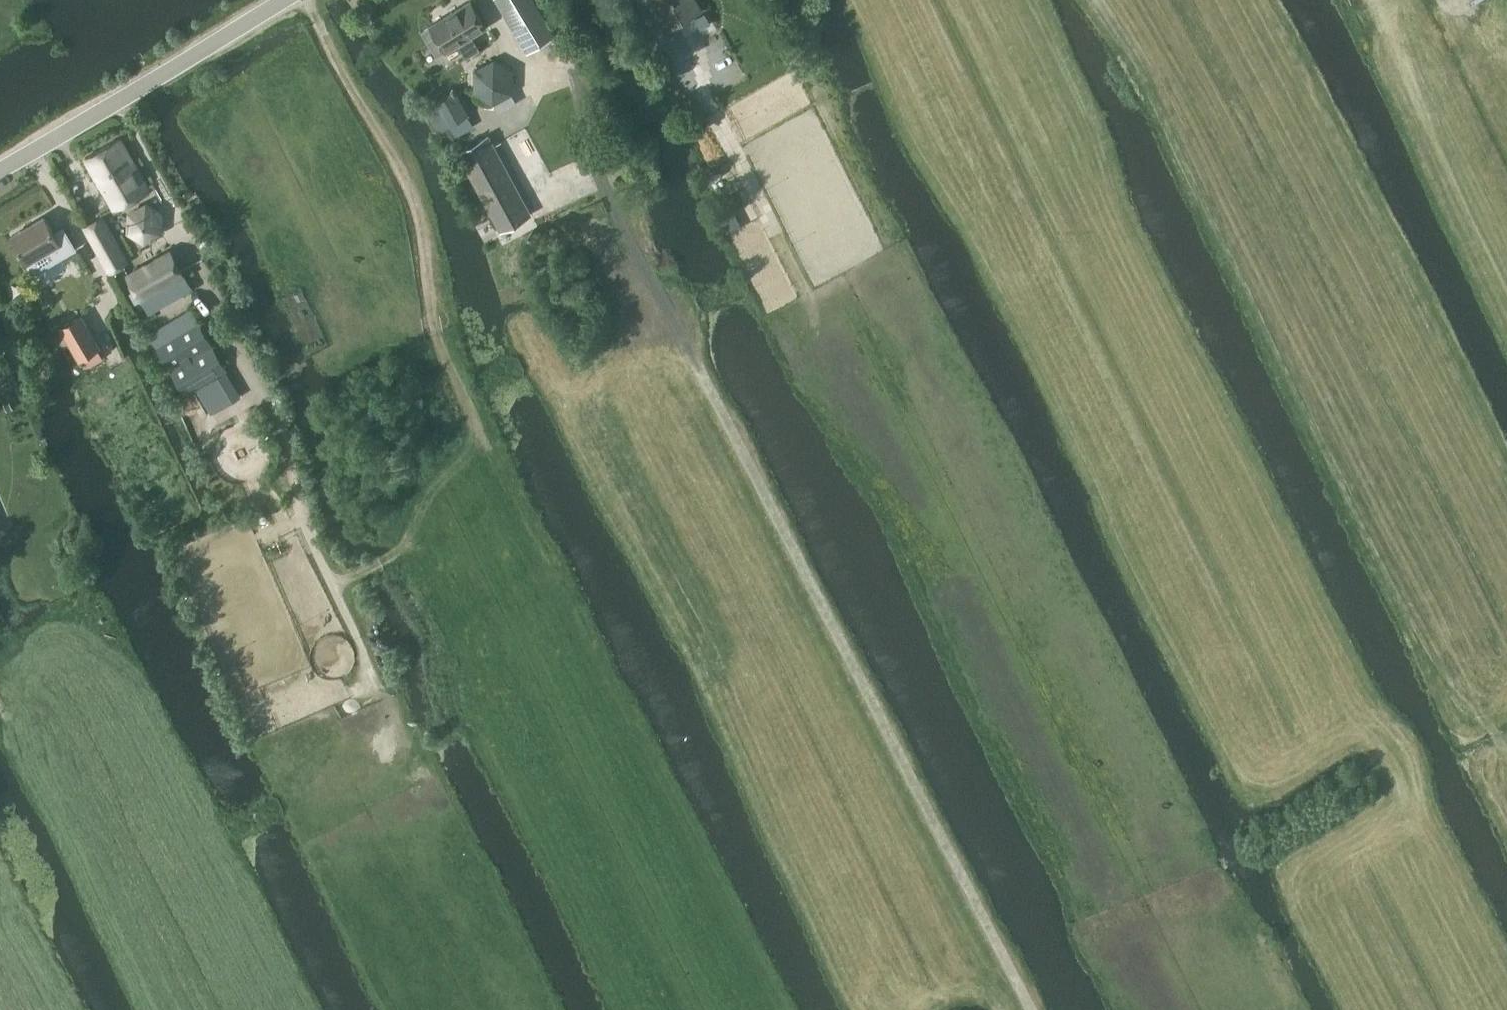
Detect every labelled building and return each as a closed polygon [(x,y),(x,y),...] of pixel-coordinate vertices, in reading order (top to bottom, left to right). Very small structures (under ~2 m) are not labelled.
[(447,49),(459,42),(467,55),(479,47),(472,34),(486,25),(471,0),(469,0),(431,23),(432,24),(423,29),(438,53),(446,48),(447,49)] [(555,34),(535,0),(497,0),(528,51),(555,34)] [(703,10),(697,0),(649,0),(667,31),(703,10)] [(441,131),(470,113),(456,90),(427,107),(441,131)] [(508,170),(489,135),(460,150),(477,181),(502,228),(531,213),(508,170)] [(114,209),(149,189),(120,139),(86,159),(97,178),(114,209)] [(64,227),(55,232),(46,216),(13,236),(29,264),(56,247),(61,256),(76,247),(64,227)] [(110,270),(127,260),(102,216),(85,226),(110,270)] [(171,247),(163,252),(127,273),(149,310),(191,285),(171,247)] [(224,372),(229,370),(193,307),(149,332),(185,395),(197,388),(211,412),(238,396),(224,372)] [(105,358),(98,345),(101,343),(82,312),(62,324),(80,355),(84,353),(91,366),(105,358)]
